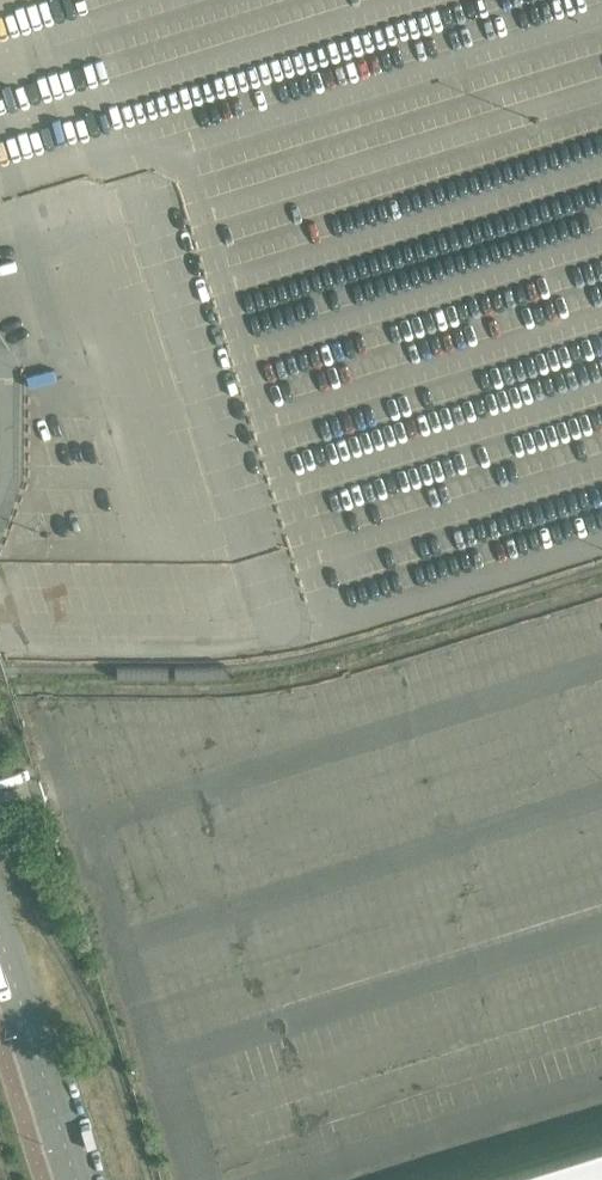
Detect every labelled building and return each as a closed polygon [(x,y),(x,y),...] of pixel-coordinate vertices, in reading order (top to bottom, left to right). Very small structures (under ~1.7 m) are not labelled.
[(490,1179),(601,1179),(601,1145),(490,1179)]
